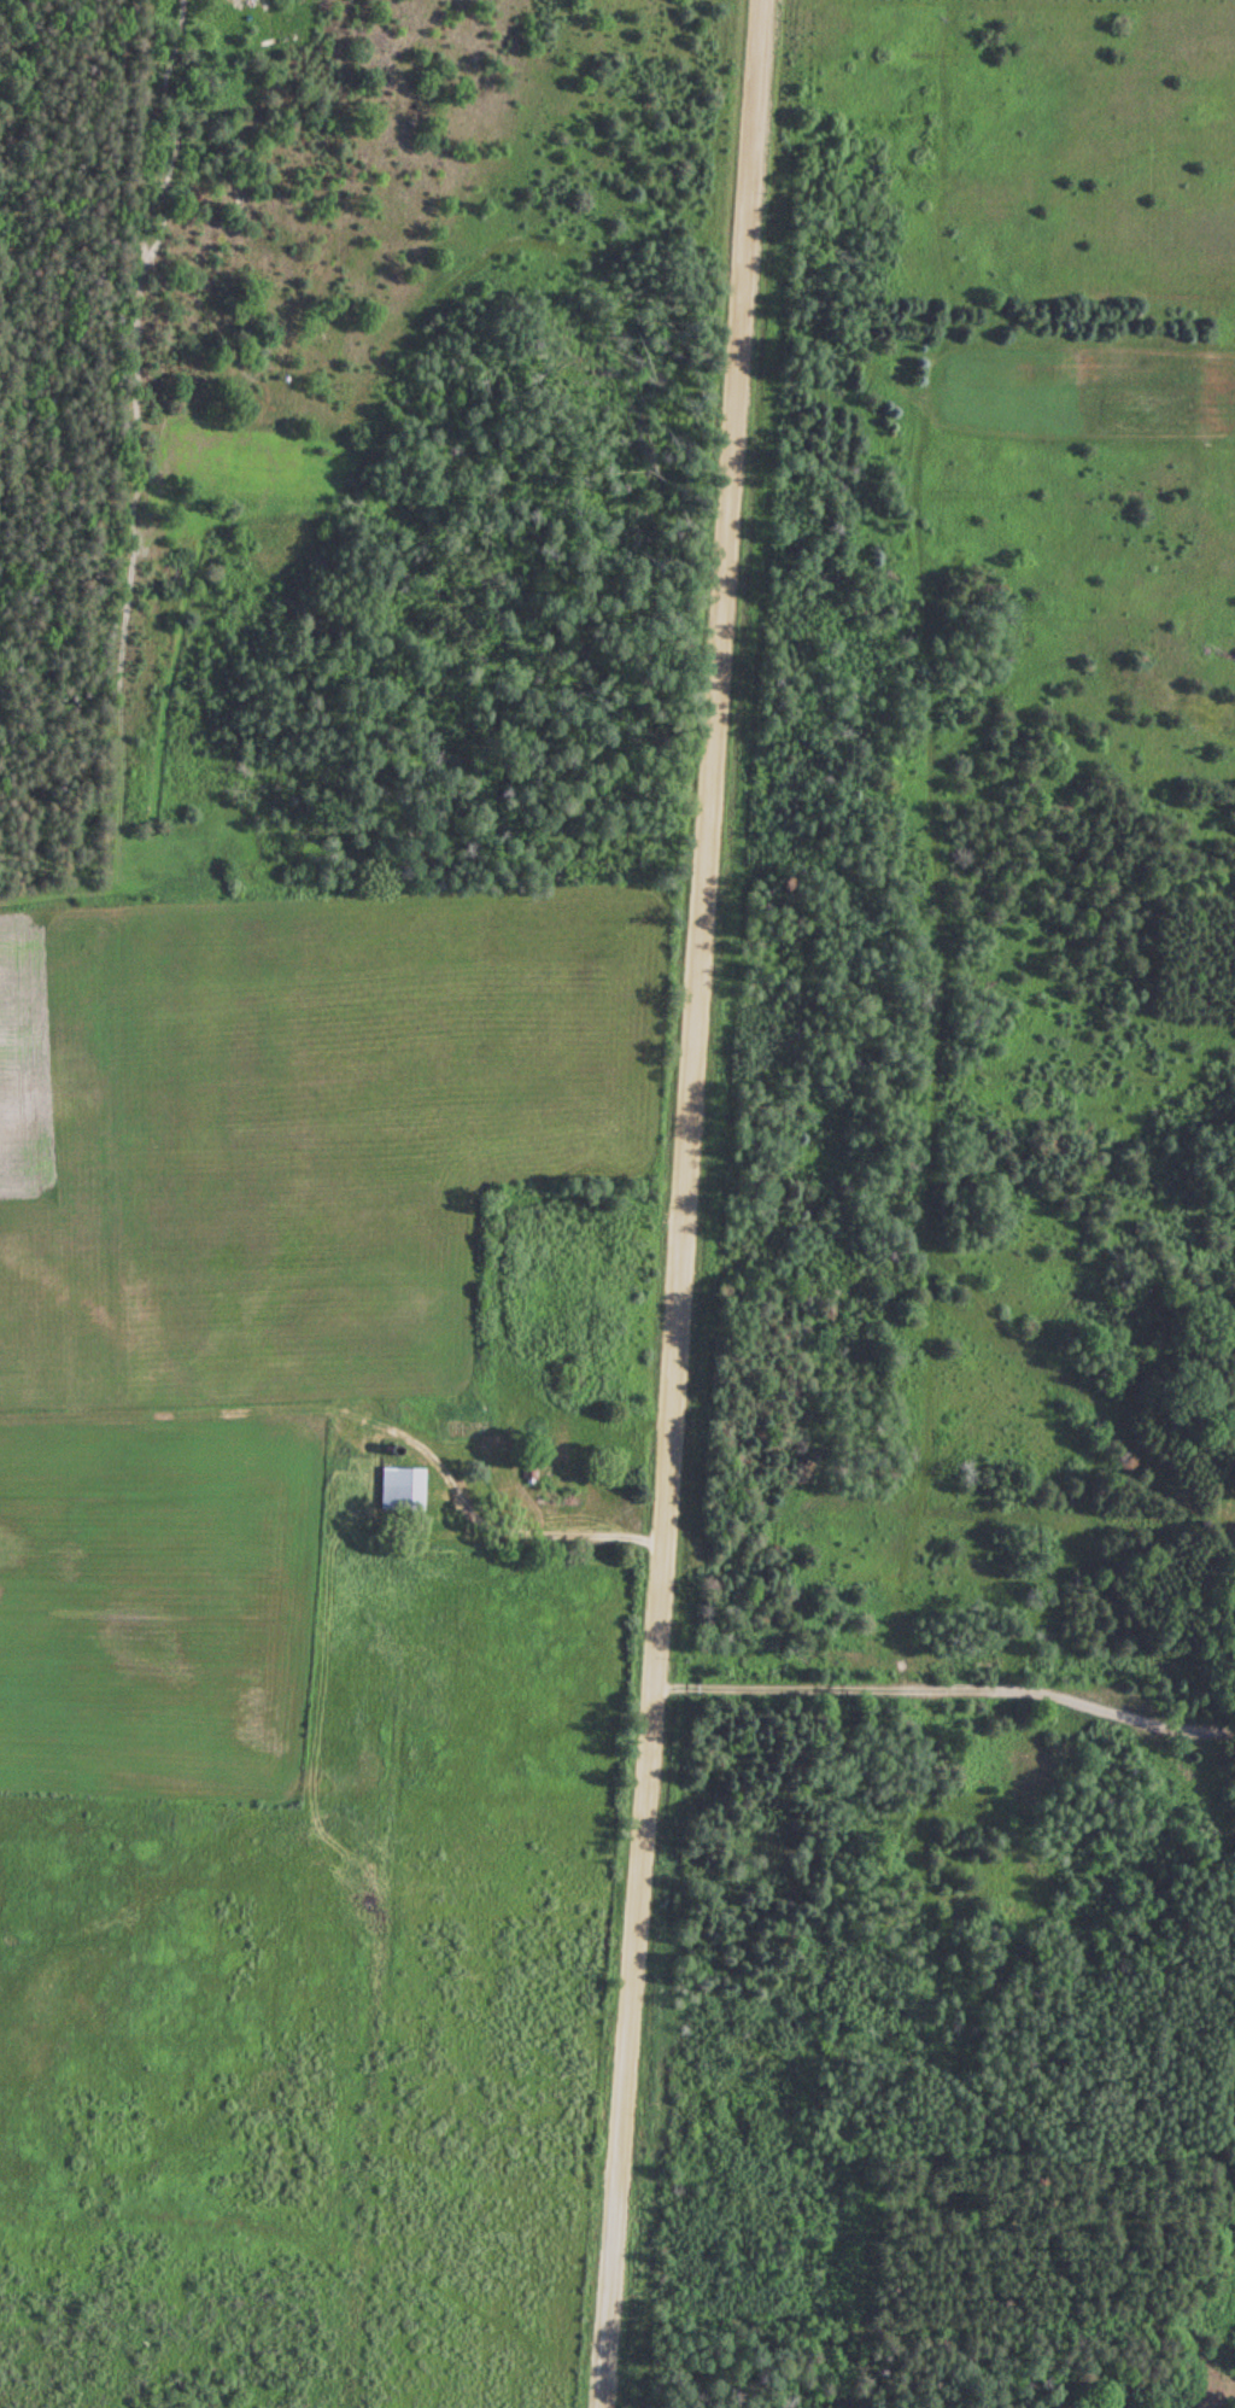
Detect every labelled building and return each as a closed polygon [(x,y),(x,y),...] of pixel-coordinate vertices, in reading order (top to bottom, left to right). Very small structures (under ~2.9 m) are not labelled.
[(420,1509),(421,1467),(378,1466),(377,1508),(420,1509)]
